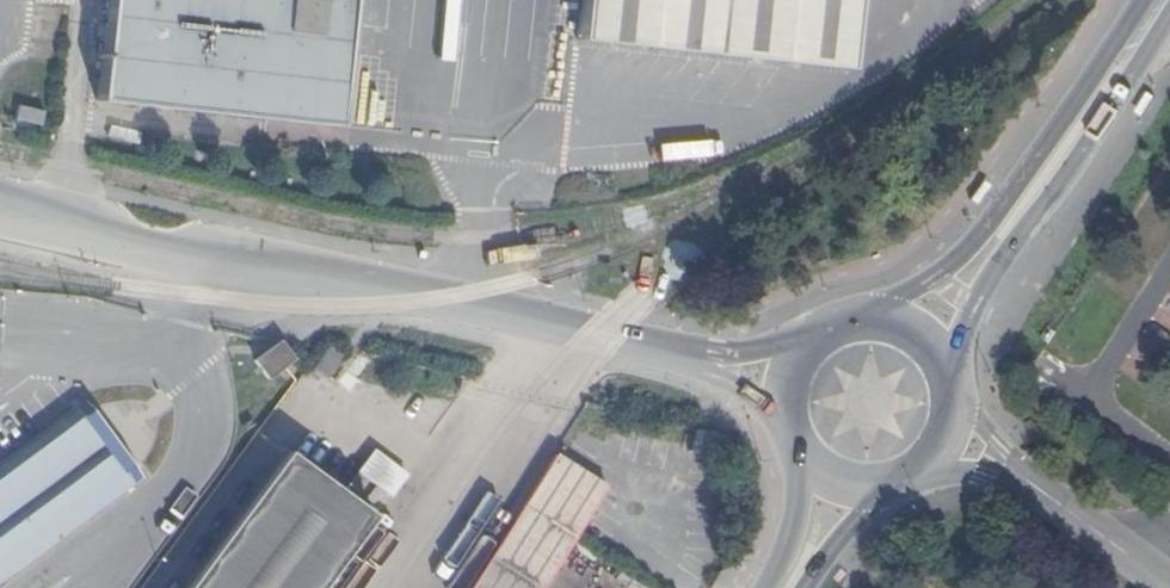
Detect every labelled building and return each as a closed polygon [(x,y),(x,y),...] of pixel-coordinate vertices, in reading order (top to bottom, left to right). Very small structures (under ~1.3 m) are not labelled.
[(97,106),(330,137),(347,11),(264,0),(109,0),(97,106)] [(577,40),(848,65),(856,0),(581,0),(577,40)] [(18,109),(15,122),(41,129),(44,116),(18,109)] [(286,363),(277,347),(253,365),(264,379),(286,363)] [(331,354),(316,374),(326,380),(341,359),(331,354)] [(134,486),(110,452),(101,440),(78,407),(0,465),(0,584),(134,486)] [(101,440),(110,452),(117,447),(108,435),(101,440)] [(372,451),(356,475),(385,495),(402,471),(372,451)] [(461,587),(533,587),(602,484),(551,451),(461,587)] [(371,514),(290,454),(190,587),(317,587),(371,514)]
